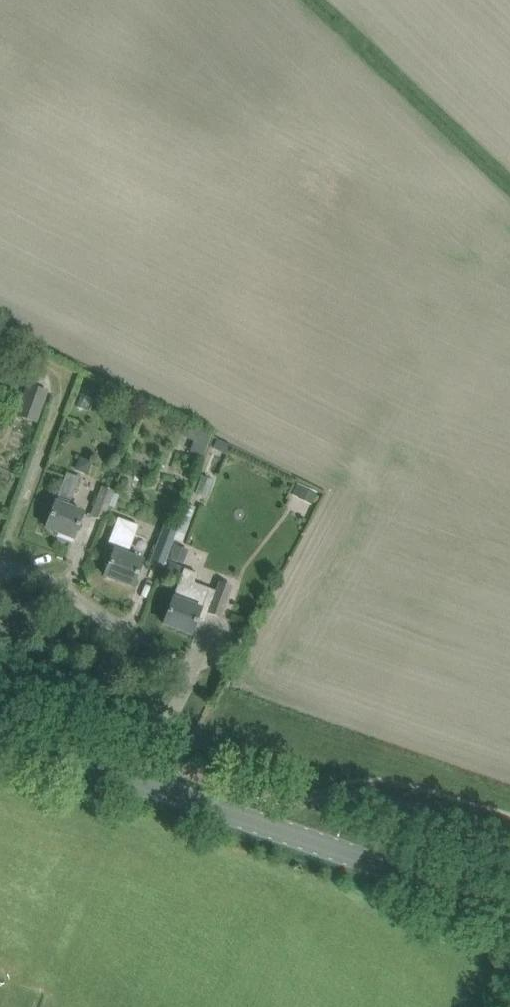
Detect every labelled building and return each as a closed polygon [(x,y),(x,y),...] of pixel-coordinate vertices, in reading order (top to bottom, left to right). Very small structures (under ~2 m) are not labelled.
[(28,384),(17,414),(35,420),(46,391),(28,384)] [(17,473),(0,467),(0,484),(12,488),(17,473)] [(55,502),(45,527),(74,538),(83,513),(69,508),(80,478),(66,472),(55,502)] [(297,479),(292,493),(312,501),(318,487),(297,479)] [(103,521),(114,491),(102,486),(90,516),(103,521)] [(125,520),(114,550),(113,550),(104,575),(133,586),(142,561),(128,556),(139,526),(125,520)] [(162,569),(173,539),(161,534),(149,564),(162,569)] [(208,612),(220,617),(231,588),(218,583),(215,590),(194,582),(198,573),(184,568),(173,598),(172,598),(163,623),(192,634),(198,618),(205,620),(208,612)]
